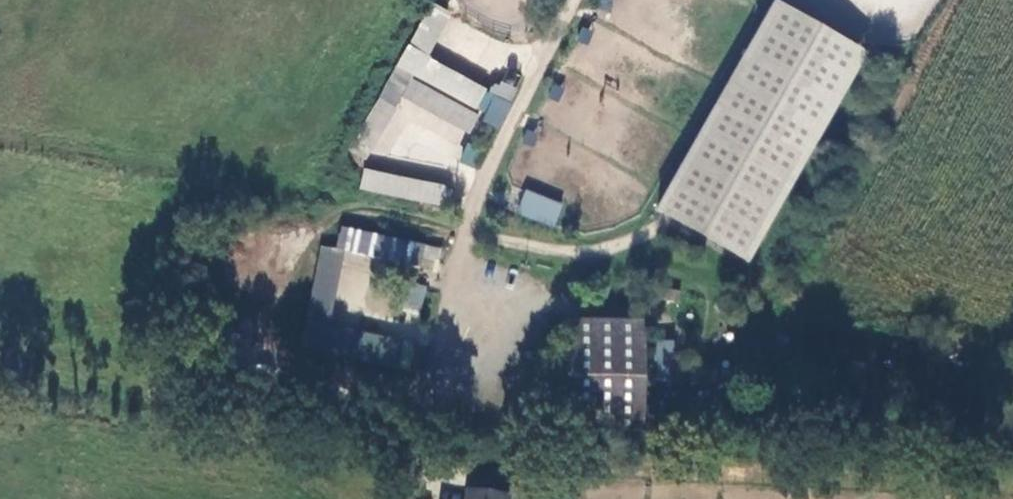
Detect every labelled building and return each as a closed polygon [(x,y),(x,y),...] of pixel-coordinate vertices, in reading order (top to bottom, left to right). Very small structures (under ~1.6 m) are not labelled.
[(612,0),(591,0),(590,8),(611,11),(612,0)] [(779,0),(773,0),(657,210),(671,218),(751,262),(868,49),(779,0)] [(451,13),(433,3),(397,66),(477,111),(489,90),(427,56),(451,13)] [(395,67),(351,150),(367,158),(402,94),(469,130),(477,114),(410,78),(412,75),(395,67)] [(495,95),(483,121),(501,130),(513,103),(495,95)] [(469,137),(462,162),(477,167),(485,141),(469,137)] [(364,169),(359,189),(447,207),(451,186),(364,169)] [(563,206),(526,190),(517,212),(554,227),(563,206)] [(333,250),(421,269),(421,267),(426,245),(339,225),(333,250)] [(426,245),(421,267),(436,270),(441,248),(426,245)] [(345,253),(321,248),(300,347),(324,352),(345,253)] [(420,313),(426,286),(408,282),(401,308),(420,313)] [(673,310),(652,310),(652,320),(673,320),(673,310)] [(645,319),(570,320),(571,429),(646,428),(645,319)] [(414,341),(331,324),(325,352),(408,368),(414,341)] [(674,341),(658,340),(655,376),(670,377),(674,341)]
